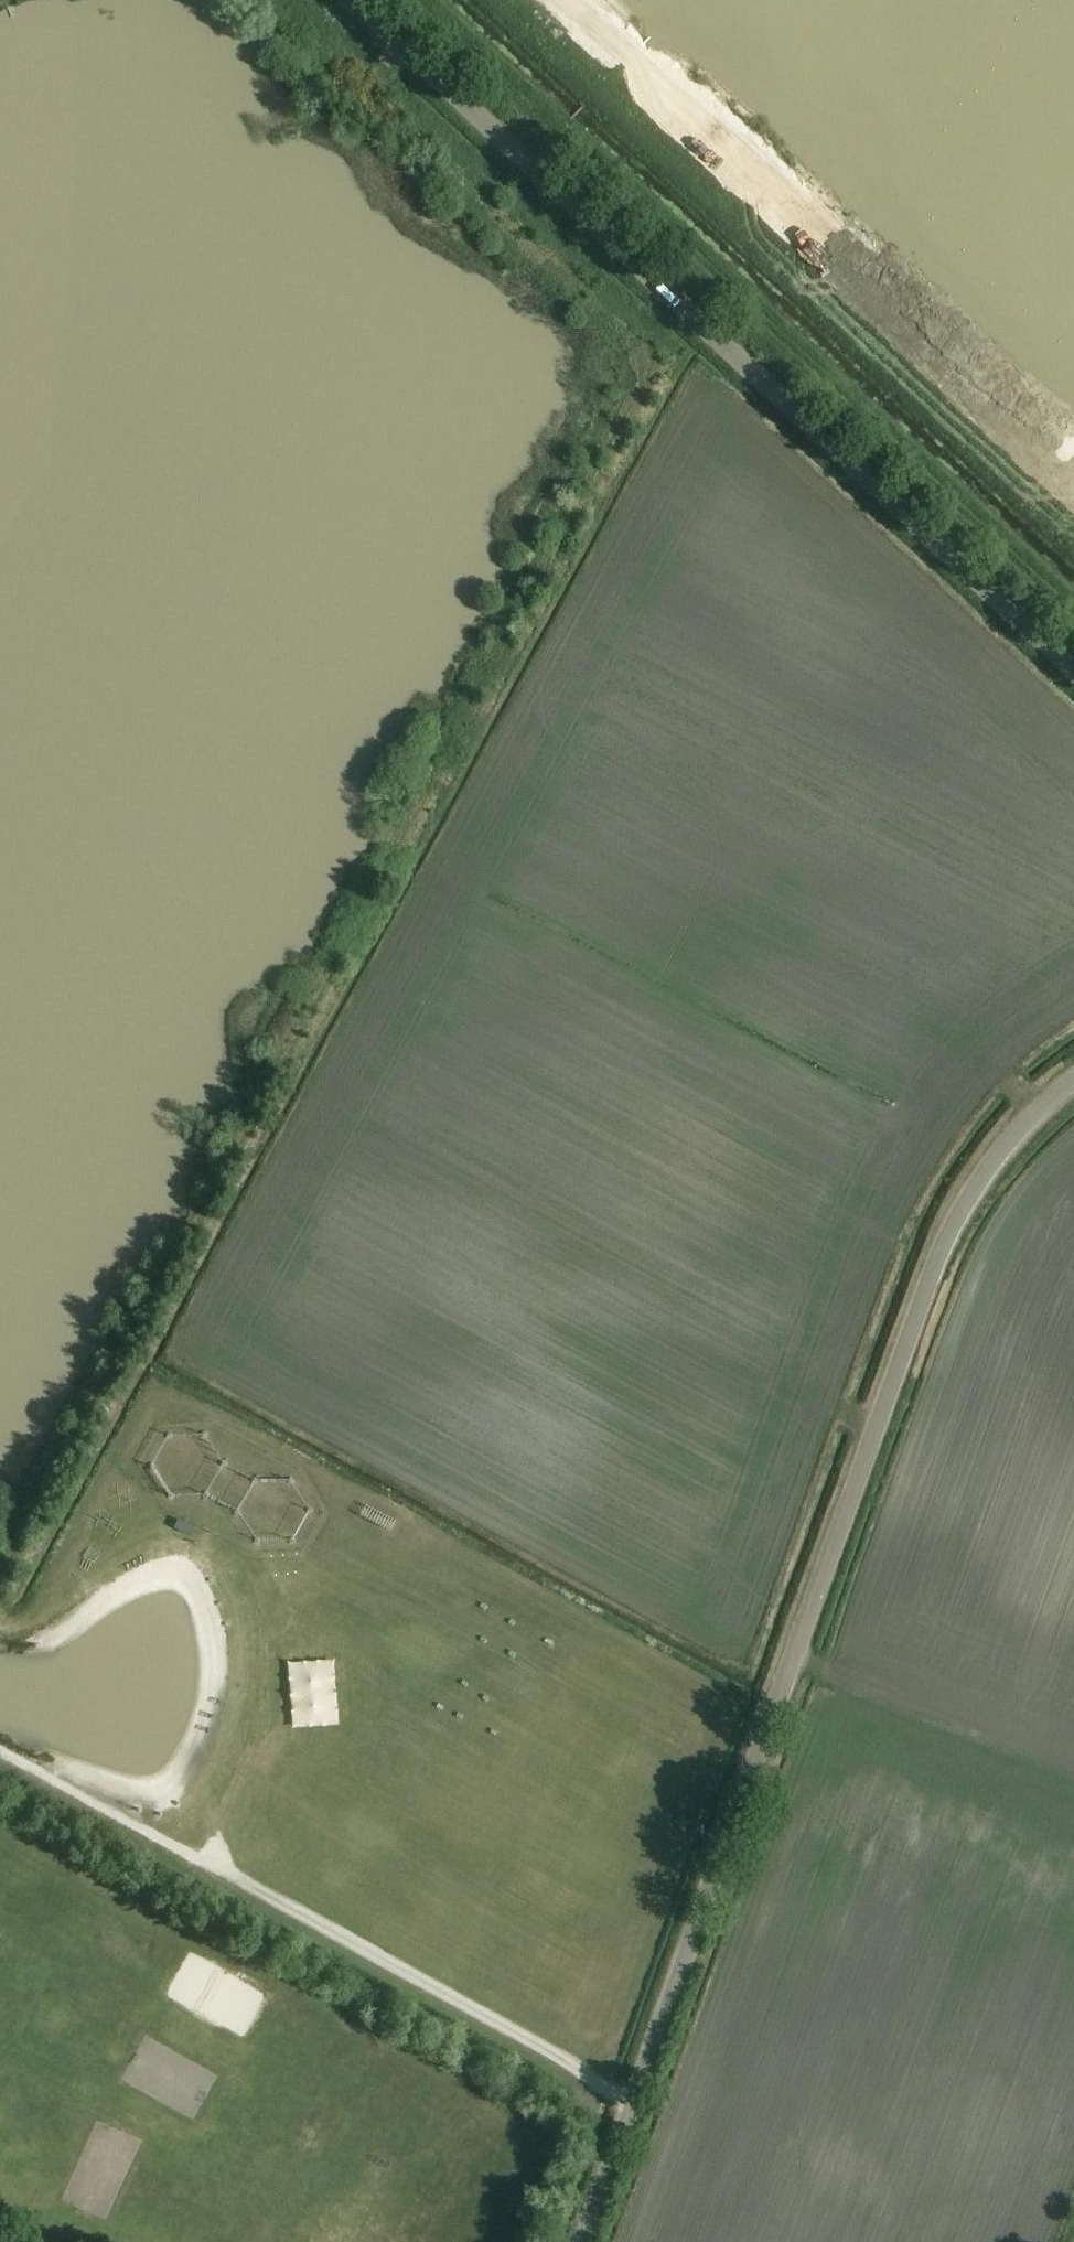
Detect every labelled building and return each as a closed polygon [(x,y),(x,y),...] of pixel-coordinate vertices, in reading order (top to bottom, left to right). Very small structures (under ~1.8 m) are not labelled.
[(250,1631),(250,1741),(331,1741),(331,1631),(250,1631)]
